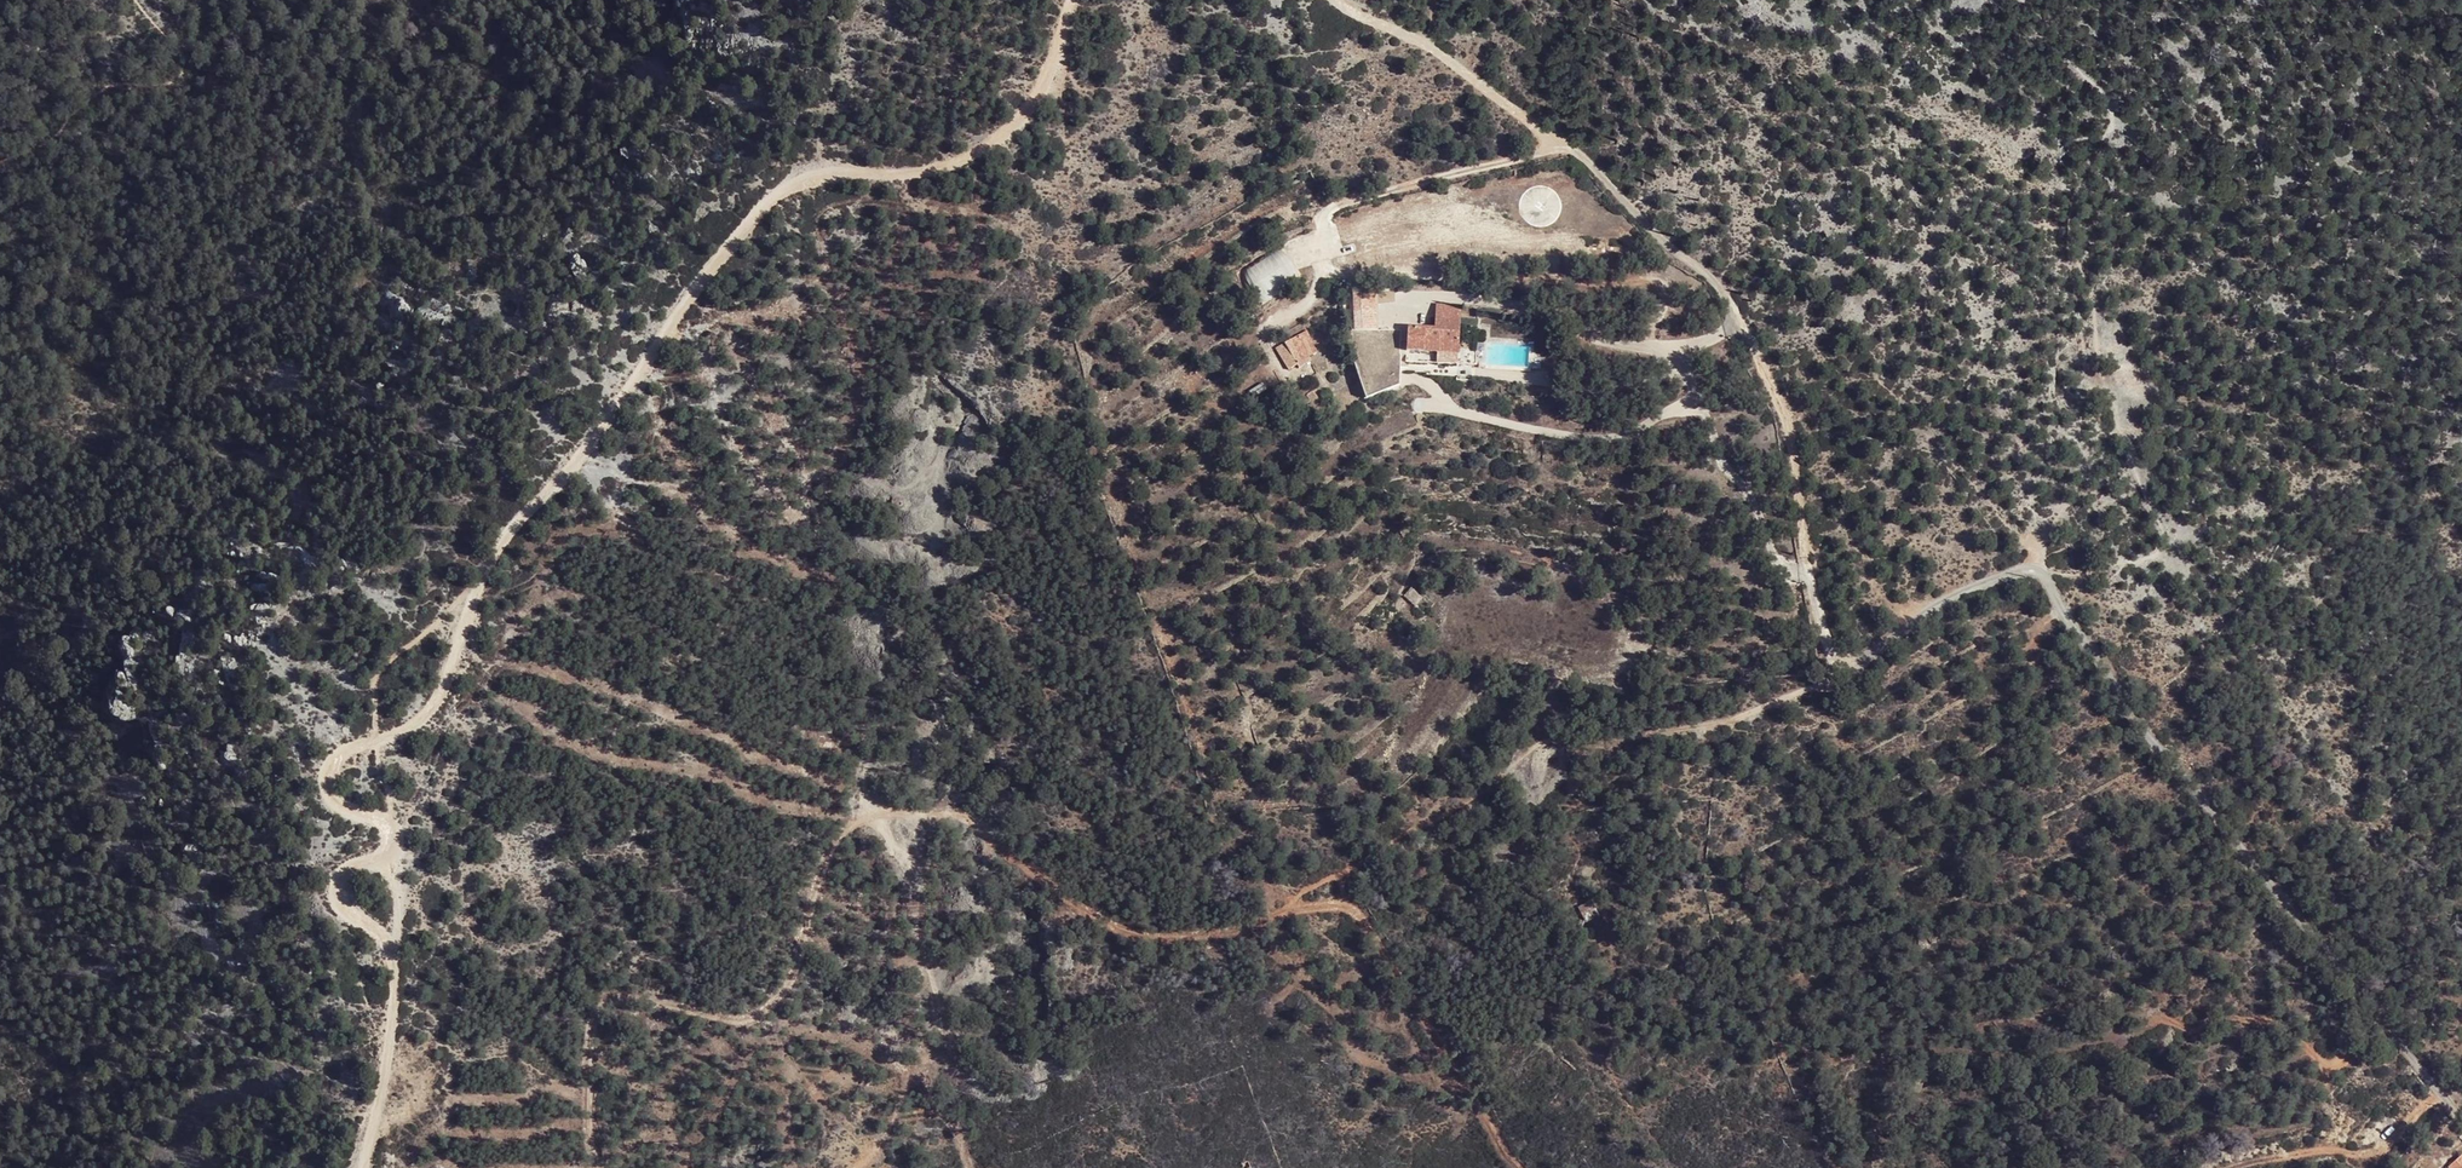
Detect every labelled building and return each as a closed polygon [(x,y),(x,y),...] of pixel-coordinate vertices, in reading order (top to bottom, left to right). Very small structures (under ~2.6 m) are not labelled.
[(1459,306),(1431,304),(1431,328),(1407,327),(1405,349),(1456,353),(1459,306)] [(1290,349),(1292,351),(1299,364),(1303,371),(1329,356),(1321,340),(1313,345),(1304,330),(1281,344),(1283,347),(1284,349),(1286,350),(1290,349)] [(1292,367),(1299,364),(1292,351),(1285,354),(1292,367)] [(1588,902),(1576,910),(1586,924),(1598,916),(1588,902)] [(2443,1165),(2445,1167),(2461,1167),(2461,1160),(2456,1153),(2443,1165)]
